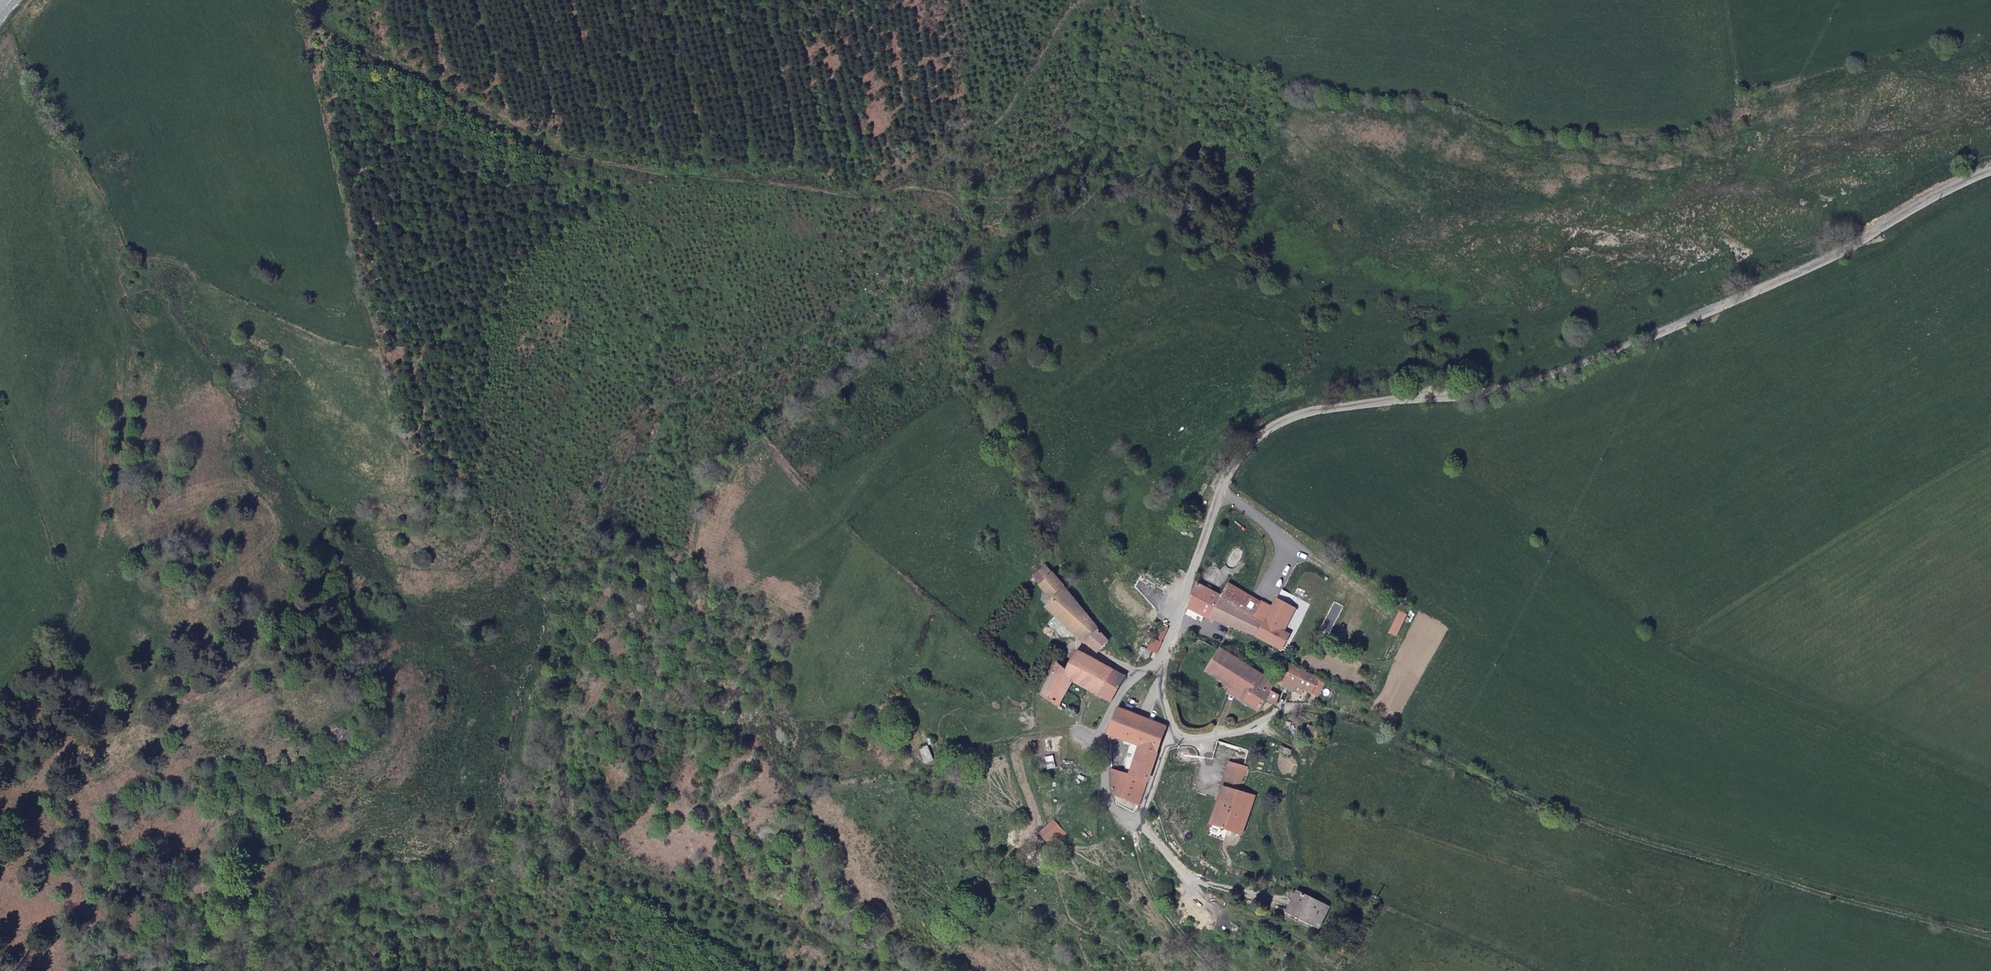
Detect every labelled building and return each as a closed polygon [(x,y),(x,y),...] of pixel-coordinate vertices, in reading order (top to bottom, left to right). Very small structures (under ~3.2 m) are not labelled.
[(1109,640),(1045,564),(1032,575),(1051,598),(1044,606),(1096,653),(1109,640)] [(1281,638),(1294,615),(1265,598),(1264,600),(1257,612),(1243,604),(1250,592),(1228,580),(1222,591),(1199,578),(1186,605),(1281,653),(1287,642),(1281,638)] [(1243,604),(1257,612),(1264,600),(1250,592),(1243,604)] [(1155,654),(1167,628),(1160,623),(1153,634),(1148,632),(1141,645),(1155,654)] [(1220,647),(1203,676),(1229,691),(1224,700),(1254,717),(1263,701),(1270,705),(1277,695),(1268,690),(1275,681),(1220,647)] [(1071,682),(1109,701),(1124,676),(1076,649),(1065,669),(1056,661),(1038,694),(1058,705),(1071,682)] [(1294,686),(1311,695),(1321,678),(1289,663),(1276,684),(1289,693),(1294,686)] [(1157,753),(1166,727),(1118,707),(1106,732),(1109,740),(1118,738),(1137,746),(1128,774),(1122,798),(1139,806),(1157,753)] [(1249,768),(1227,762),(1221,785),(1222,785),(1211,824),(1242,834),(1254,794),(1240,790),(1243,781),(1249,768)] [(1128,774),(1111,768),(1113,794),(1122,798),(1128,774)] [(1329,906),(1296,889),(1285,911),(1319,928),(1329,906)]
